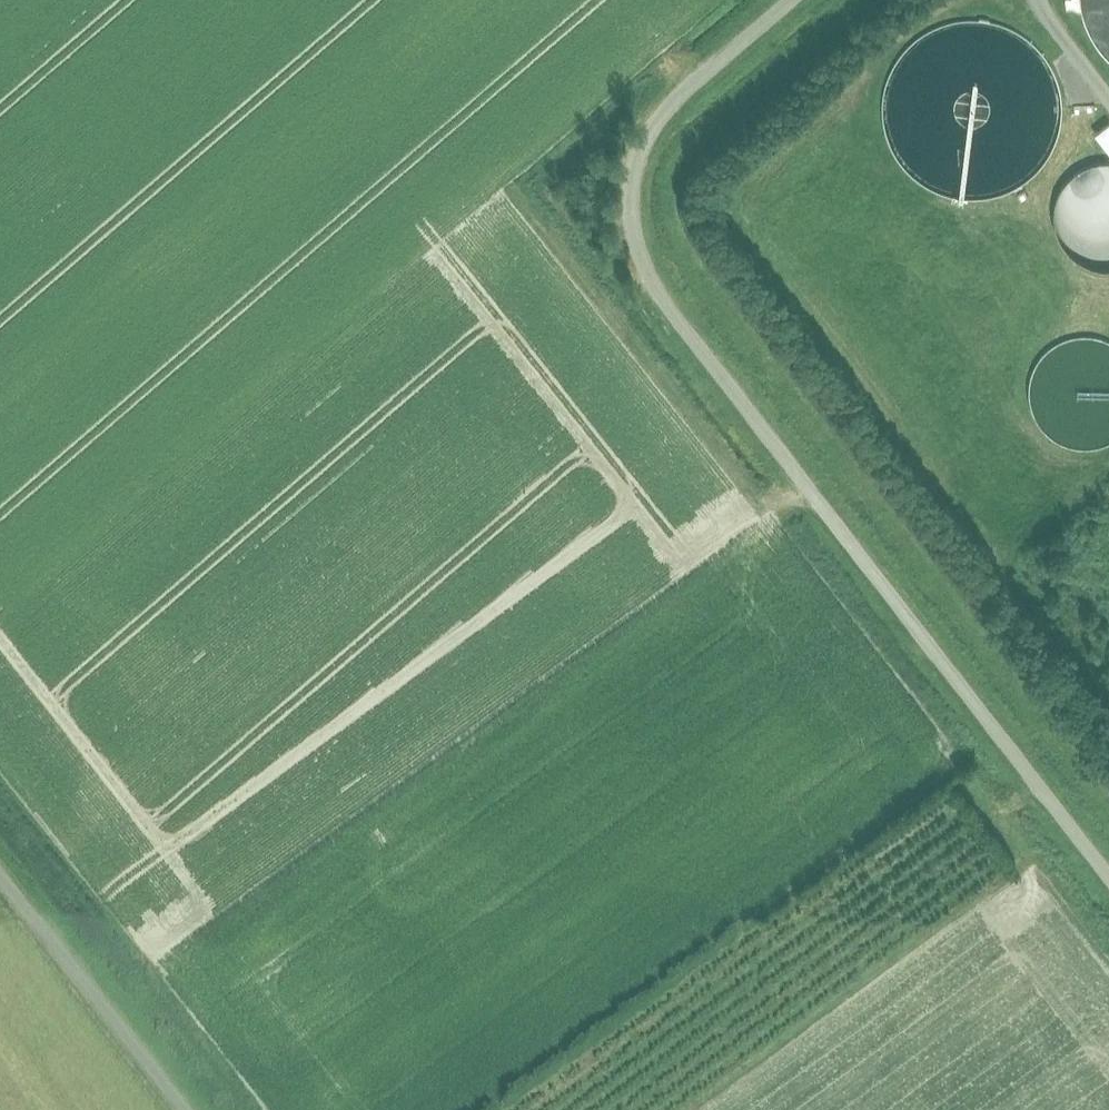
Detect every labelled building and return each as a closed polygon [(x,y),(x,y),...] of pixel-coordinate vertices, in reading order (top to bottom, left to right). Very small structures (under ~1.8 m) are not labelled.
[(1106,152),(1108,150),(1108,127),(1101,119),(1087,133),(1106,152)]
